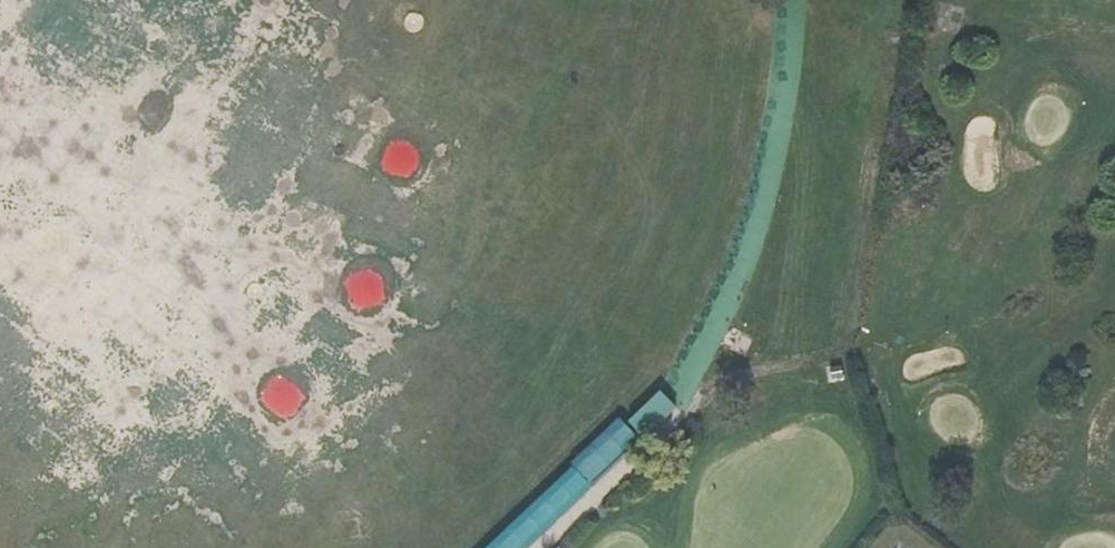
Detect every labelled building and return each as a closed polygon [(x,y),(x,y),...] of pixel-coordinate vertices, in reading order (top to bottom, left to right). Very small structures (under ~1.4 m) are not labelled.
[(662,389),(632,417),(648,434),(678,406),(662,389)] [(486,547),(526,547),(638,441),(619,420),(486,547)]
